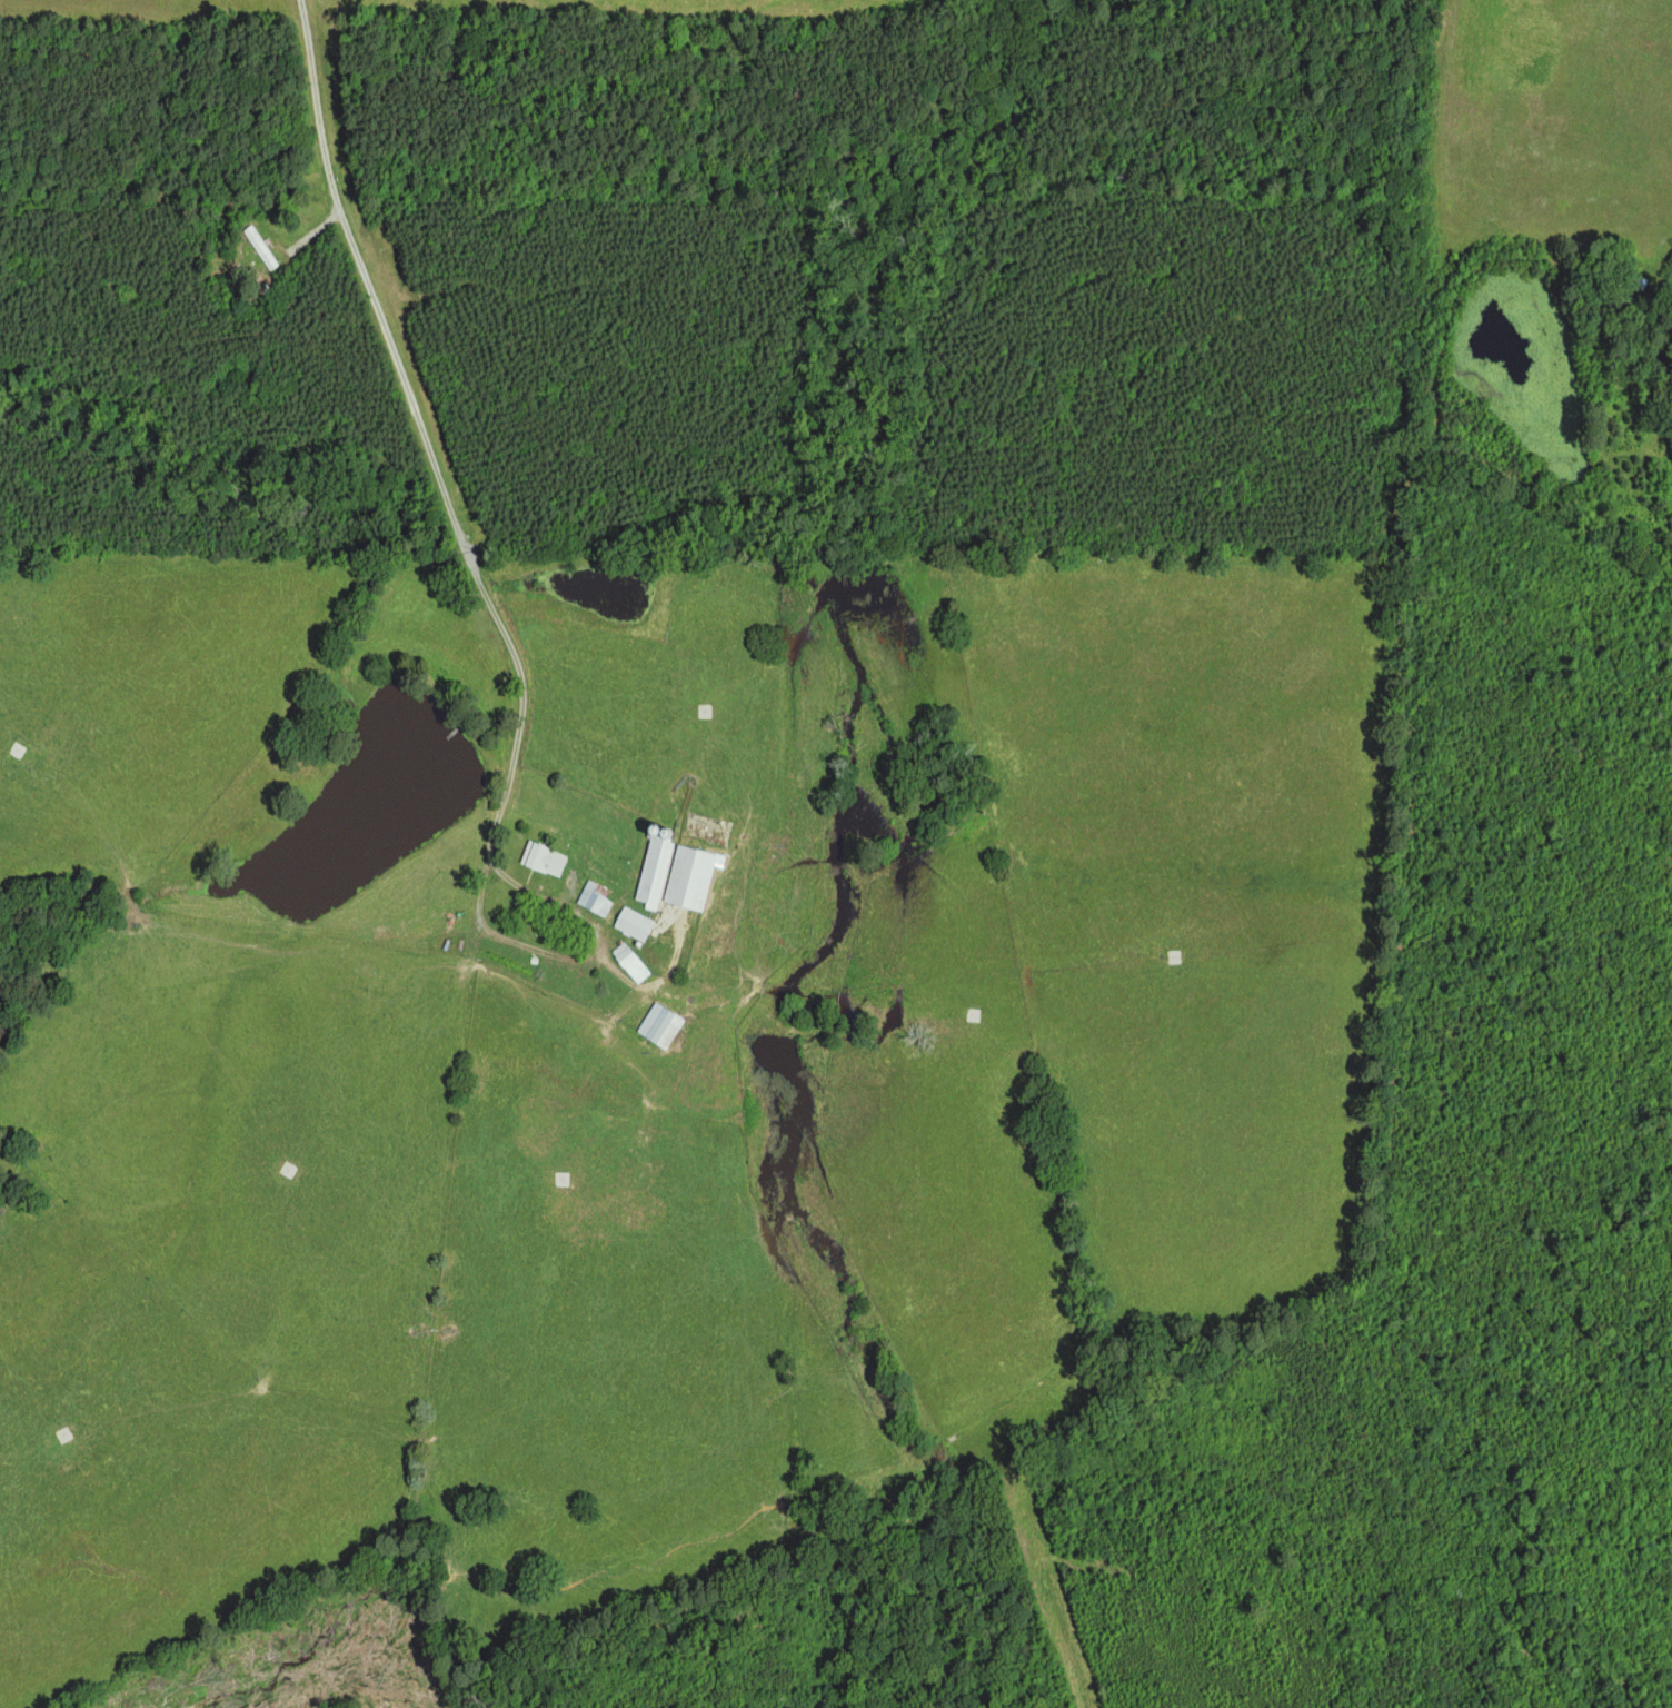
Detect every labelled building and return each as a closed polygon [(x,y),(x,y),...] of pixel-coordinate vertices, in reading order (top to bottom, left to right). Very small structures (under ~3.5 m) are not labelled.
[(656,911),(670,842),(647,837),(634,900),(643,902),(642,908),(656,911)] [(557,879),(566,856),(527,840),(518,863),(557,879)] [(701,911),(712,865),(721,867),(724,856),(675,844),(661,902),(701,911)] [(611,902),(604,899),(608,889),(585,879),(574,904),(604,917),(611,902)] [(611,928),(643,941),(652,919),(620,907),(611,928)] [(636,984),(649,972),(622,943),(609,954),(636,984)] [(635,1033),(666,1050),(682,1019),(652,1002),(635,1033)]
